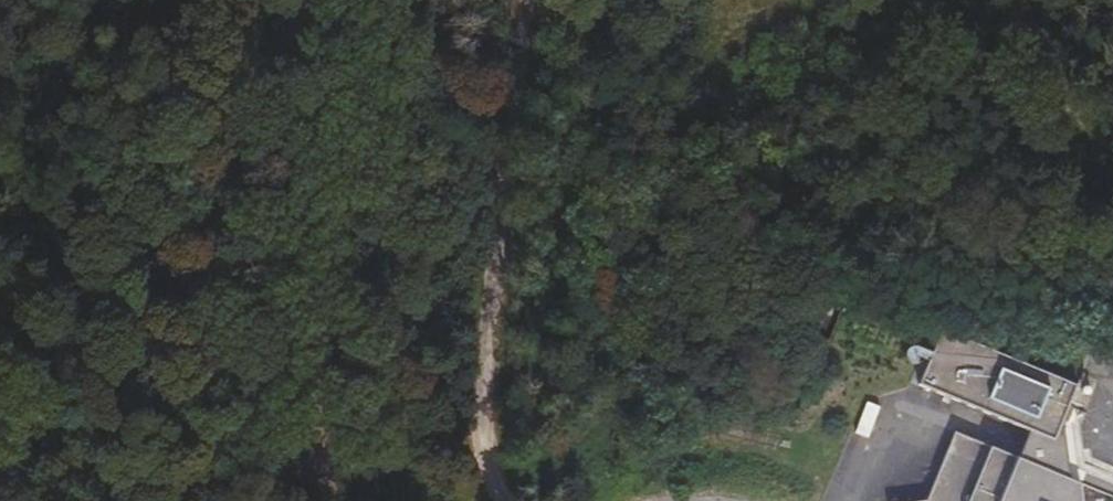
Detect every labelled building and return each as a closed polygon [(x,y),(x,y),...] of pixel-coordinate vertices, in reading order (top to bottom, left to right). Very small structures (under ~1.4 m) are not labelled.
[(1082,484),(1071,479),(1062,424),(1078,385),(942,329),(919,385),(1030,431),(1019,456),(956,431),(928,499),(916,500),(1084,500),(1082,484)]
